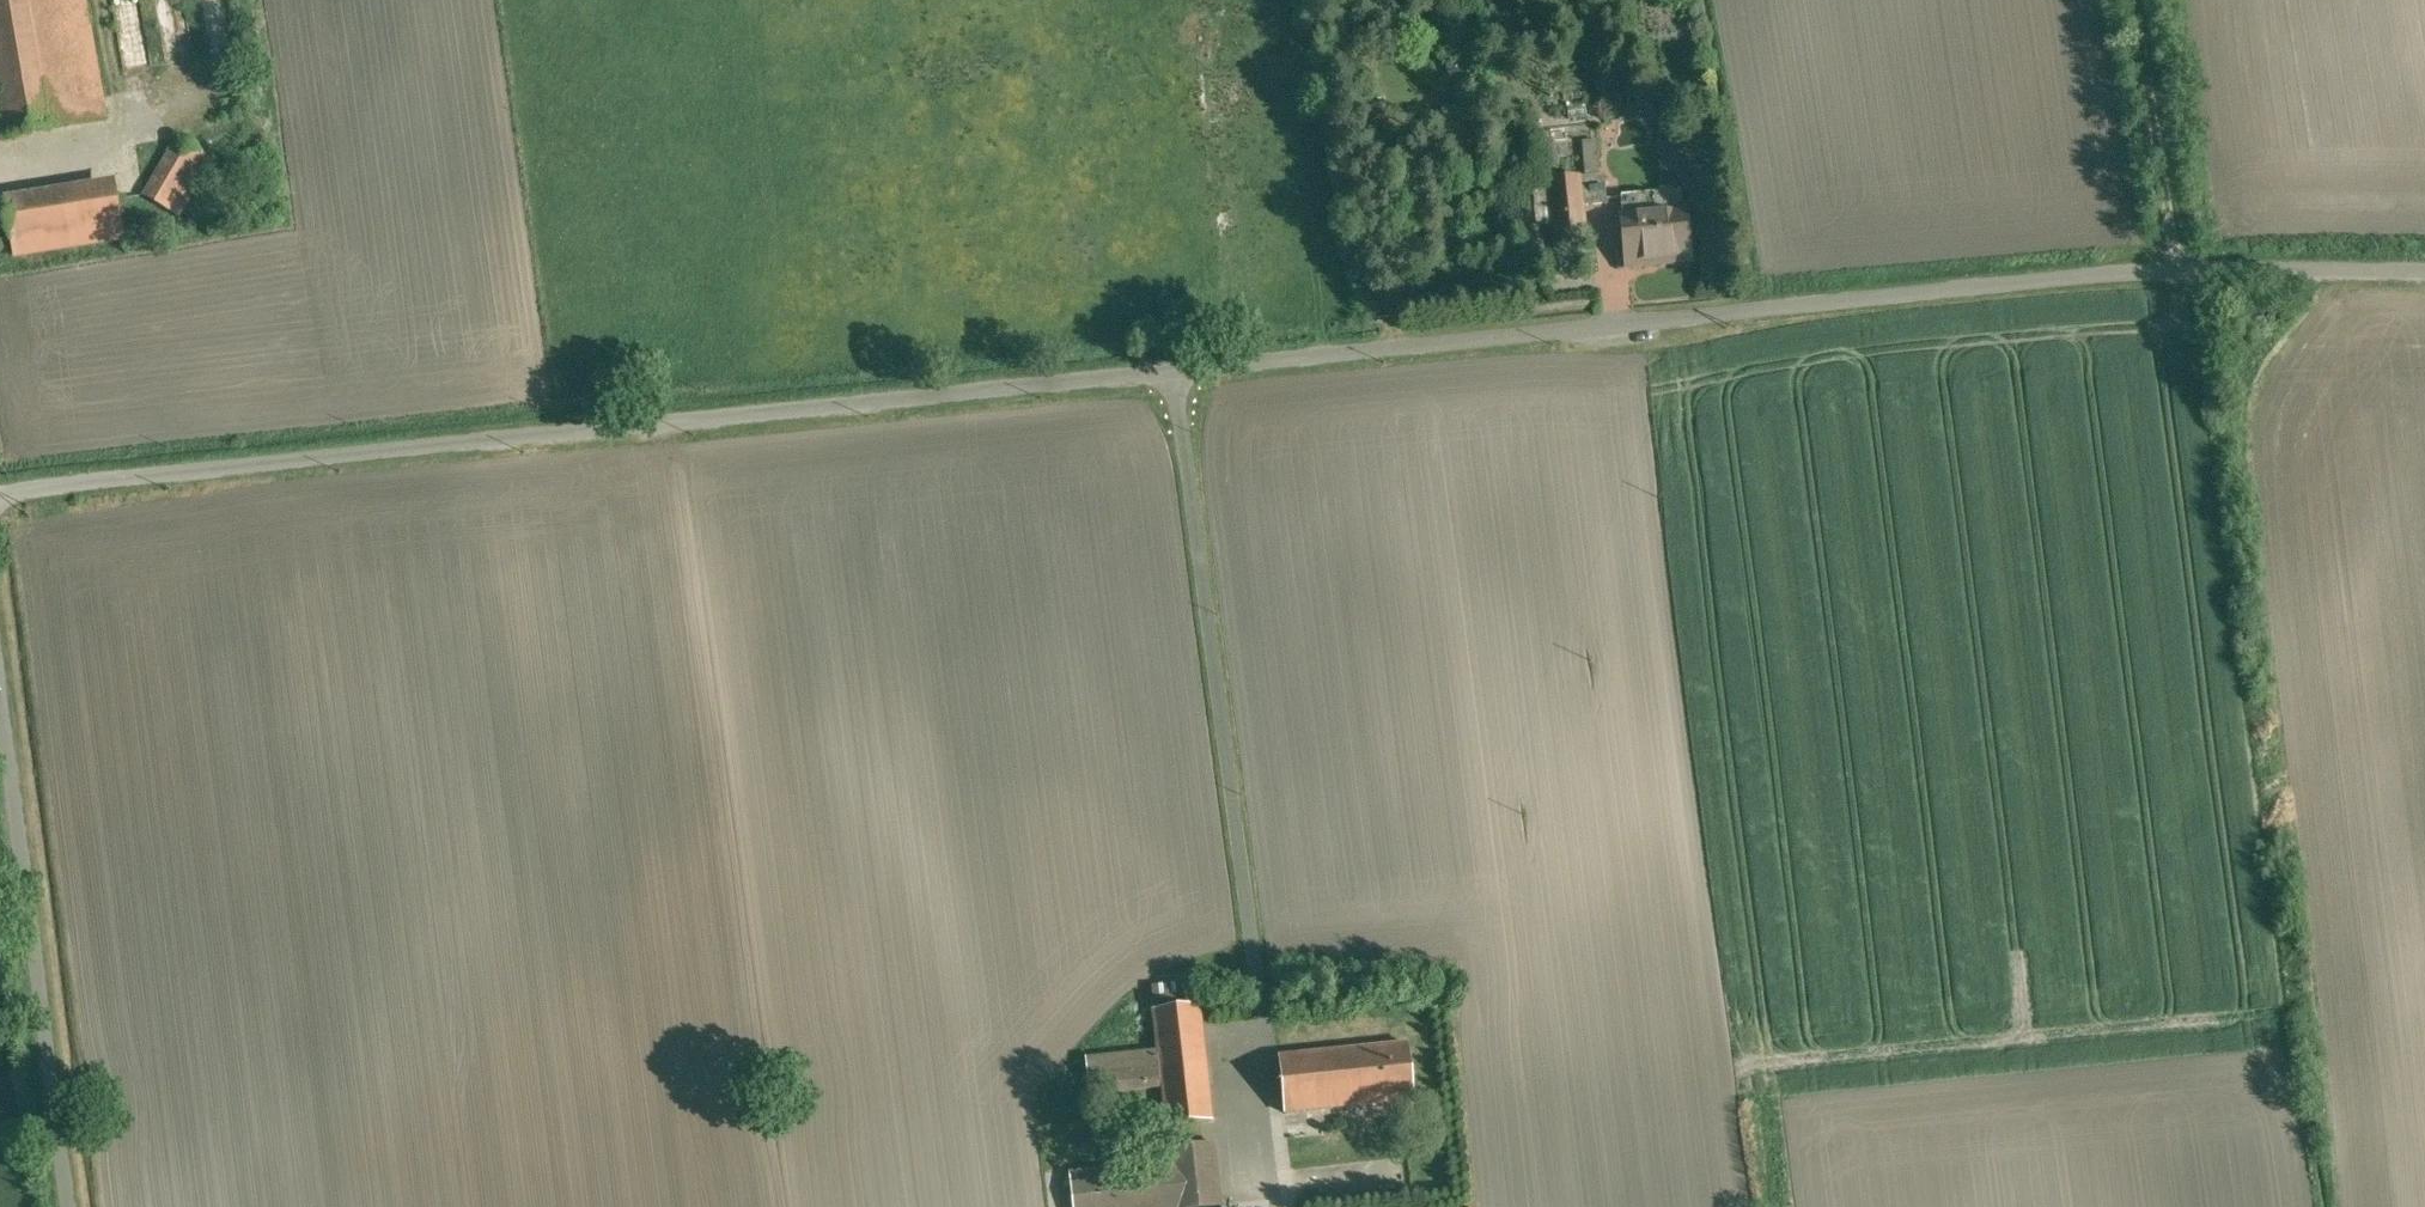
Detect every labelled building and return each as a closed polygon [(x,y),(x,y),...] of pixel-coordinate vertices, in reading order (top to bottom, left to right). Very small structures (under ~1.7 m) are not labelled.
[(107,115),(88,0),(0,0),(0,132),(107,115)] [(175,138),(144,196),(186,218),(216,160),(175,138)] [(1595,174),(1593,140),(1577,140),(1581,204),(1603,203),(1601,174),(1595,174)] [(1572,174),(1542,177),(1548,236),(1579,232),(1572,174)] [(117,177),(9,193),(17,250),(125,234),(117,177)] [(1686,209),(1610,217),(1616,270),(1691,263),(1686,209)] [(1160,1106),(1208,1101),(1197,987),(1149,992),(1153,1032),(1157,1073),(1160,1106)] [(1406,1023),(1274,1037),(1280,1096),(1412,1082),(1406,1023)] [(1153,1032),(1082,1039),(1086,1080),(1157,1073),(1153,1032)] [(1166,1130),(1167,1146),(1068,1156),(1073,1206),(1175,1197),(1176,1206),(1225,1206),(1216,1125),(1166,1130)]
